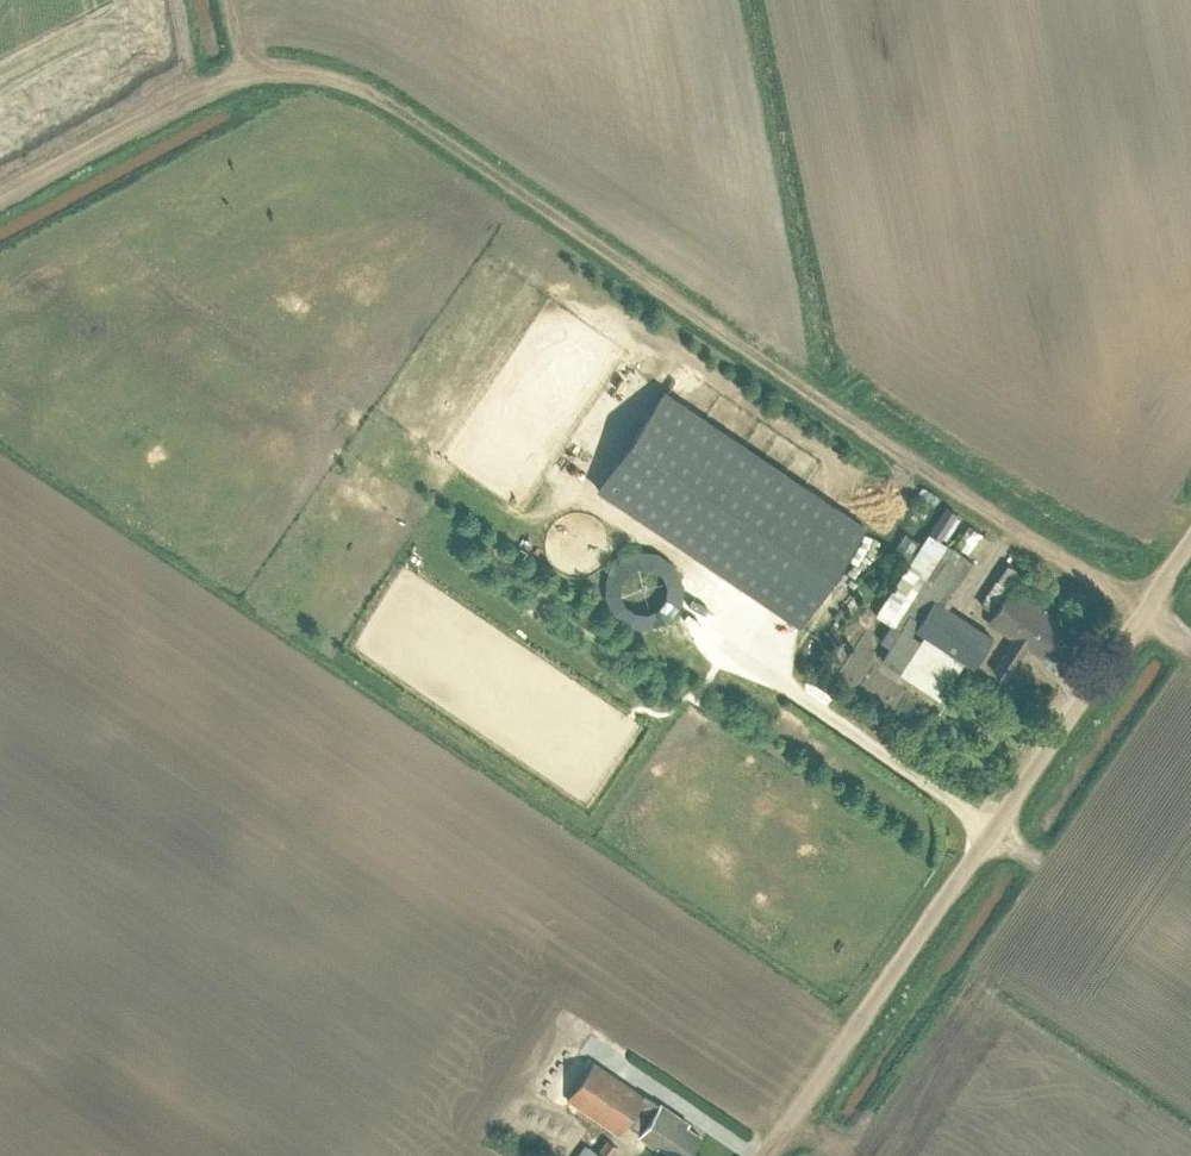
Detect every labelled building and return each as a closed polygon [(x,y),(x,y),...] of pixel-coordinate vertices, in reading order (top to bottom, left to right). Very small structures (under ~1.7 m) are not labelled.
[(665,391),(598,489),(797,623),(863,524),(665,391)] [(933,598),(937,601),(966,556),(952,548),(939,540),(957,512),(944,504),(872,613),(899,630),(880,658),(901,670),(915,650),(951,672),(958,658),(913,629),(933,598)] [(612,546),(604,616),(673,623),(680,553),(612,546)] [(1016,654),(1023,642),(1043,655),(1065,622),(1043,607),(1041,609),(1037,607),(1039,605),(1009,585),(1018,571),(1005,562),(978,603),(994,613),(988,622),(1011,637),(990,669),(1005,678),(1007,674),(1018,656),(1016,654)] [(993,637),(937,601),(933,598),(913,629),(958,658),(973,667),(993,637)] [(953,673),(951,672),(915,650),(901,670),(900,672),(937,696),(953,673)] [(593,1060),(567,1099),(618,1133),(626,1122),(640,1131),(638,1134),(658,1147),(658,1146),(673,1155),(684,1155),(699,1134),(687,1125),(689,1122),(660,1102),(658,1104),(593,1060)] [(596,1153),(585,1145),(578,1155),(609,1155),(617,1145),(607,1138),(596,1153)]
